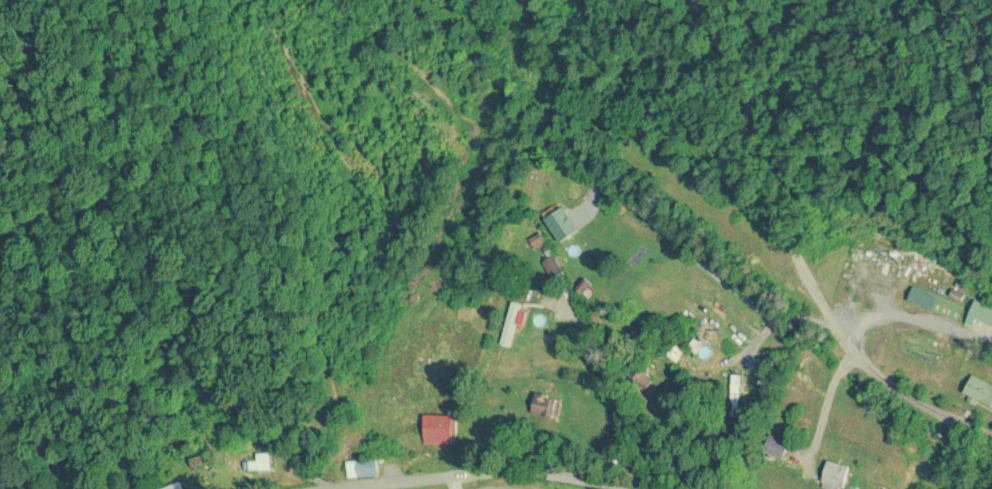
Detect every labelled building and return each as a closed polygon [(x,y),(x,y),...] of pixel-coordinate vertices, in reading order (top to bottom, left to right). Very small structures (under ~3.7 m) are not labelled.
[(580,251),(557,222),(550,228),(573,257),(580,251)] [(958,321),(964,308),(913,286),(908,299),(958,321)] [(500,345),(511,348),(517,323),(523,325),(528,306),(511,301),(500,345)] [(645,390),(652,377),(638,369),(630,382),(645,390)] [(740,375),(732,375),(732,417),(740,417),(740,375)] [(991,407),(991,384),(972,375),(963,393),(991,407)] [(558,419),(563,400),(532,393),(527,412),(558,419)] [(457,444),(457,415),(424,415),(424,444),(457,444)] [(251,461),(251,470),(271,470),(271,453),(257,453),(257,461),(251,461)] [(378,460),(358,460),(358,477),(378,477),(378,460)] [(849,466),(828,460),(821,487),(828,488),(843,488),(849,466)]
